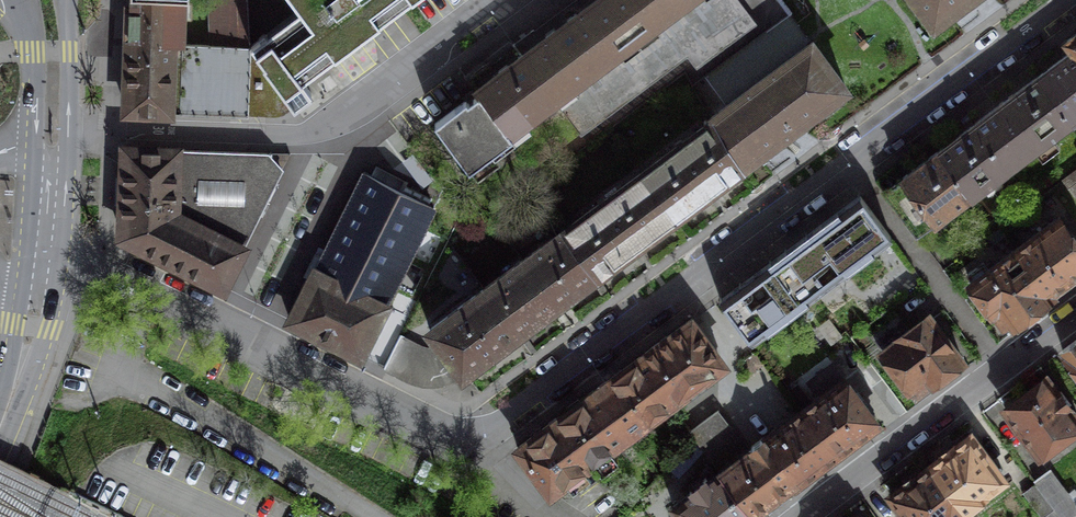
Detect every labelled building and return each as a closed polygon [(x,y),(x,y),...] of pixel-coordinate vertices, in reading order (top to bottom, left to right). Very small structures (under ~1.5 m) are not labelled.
[(185,0),(130,0),(130,2),(130,5),(129,42),(184,44),(185,0)] [(249,47),(247,0),(209,0),(211,45),(249,47)] [(300,8),(298,10),(334,58),(411,0),(294,0),(300,8)] [(512,44),(553,98),(686,0),(595,0),(542,40),(533,28),(512,44)] [(553,98),(578,133),(688,53),(697,65),(754,23),(737,0),(686,0),(553,98)] [(935,23),(966,0),(917,0),(935,23)] [(298,10),(249,47),(293,106),(310,92),(301,81),(334,58),(298,10)] [(1067,40),(1074,48),(1075,52),(1075,33),(1067,40)] [(184,44),(129,42),(128,50),(126,111),(248,115),(249,47),(211,45),(184,44)] [(846,88),(812,42),(712,116),(713,118),(741,166),(846,88)] [(553,98),(512,44),(507,48),(467,78),(478,94),(513,140),(532,166),(578,133),(553,98)] [(249,47),(248,115),(278,115),(293,106),(249,47)] [(1074,48),(1037,76),(1070,120),(1075,116),(1075,52),(1074,48)] [(1070,120),(1037,76),(974,123),(1007,167),(1070,120)] [(513,140),(478,94),(473,98),(468,102),(466,99),(434,123),(469,169),(470,168),(477,178),(499,161),(494,154),(513,140)] [(673,216),(741,166),(713,118),(640,172),(673,216)] [(1007,167),(974,123),(938,150),(971,194),(1007,167)] [(268,153),(125,148),(122,216),(122,235),(222,286),(282,168),(268,153)] [(971,194),(938,150),(885,191),(916,235),(971,194)] [(1064,180),(1075,194),(1075,171),(1064,180)] [(673,216),(640,172),(562,229),(595,274),(673,216)] [(458,220),(364,173),(290,320),(384,367),(400,335),(458,220)] [(891,236),(858,194),(789,245),(817,292),(891,236)] [(1049,293),(1075,273),(1075,244),(1057,218),(1016,249),(1049,293)] [(595,274),(562,229),(523,259),(555,303),(595,274)] [(817,292),(789,245),(719,299),(752,341),(817,292)] [(1049,293),(1016,249),(970,283),(1003,326),(1049,293)] [(555,303),(523,259),(483,289),(516,332),(555,303)] [(516,332),(483,289),(429,328),(441,344),(462,373),(516,332)] [(871,335),(915,395),(962,359),(929,315),(909,330),(897,316),(871,335)] [(691,319),(636,359),(669,404),(724,363),(691,319)] [(425,347),(400,335),(384,367),(412,381),(418,382),(424,383),(429,383),(434,383),(438,383),(444,382),(462,373),(441,344),(438,346),(434,347),(429,348),(425,347)] [(1075,367),(1075,340),(1063,350),(1075,367)] [(636,359),(596,389),(629,432),(630,433),(669,404),(636,359)] [(803,409),(836,454),(877,424),(831,363),(807,382),(819,396),(803,409)] [(1039,453),(1075,425),(1075,417),(1046,378),(1005,409),(1039,453)] [(596,389),(557,418),(590,462),(590,463),(629,432),(596,389)] [(794,481),(796,484),(836,454),(803,409),(763,439),(794,481)] [(751,514),(794,481),(763,439),(762,438),(746,451),(717,410),(689,431),(719,471),(751,514)] [(518,448),(550,491),(590,462),(557,418),(518,448)] [(970,435),(930,464),(966,512),(985,497),(982,494),(1003,479),(970,435)] [(906,516),(958,516),(966,512),(930,464),(889,495),(906,516)] [(751,514),(719,471),(708,480),(705,476),(689,488),(692,491),(673,506),(682,516),(747,516),(751,514)] [(1035,482),(1055,507),(1063,516),(1065,516),(1075,509),(1075,491),(1073,487),(1065,494),(1048,472),(1035,482)] [(1055,507),(1035,482),(1023,492),(1042,516),(1055,507)]
